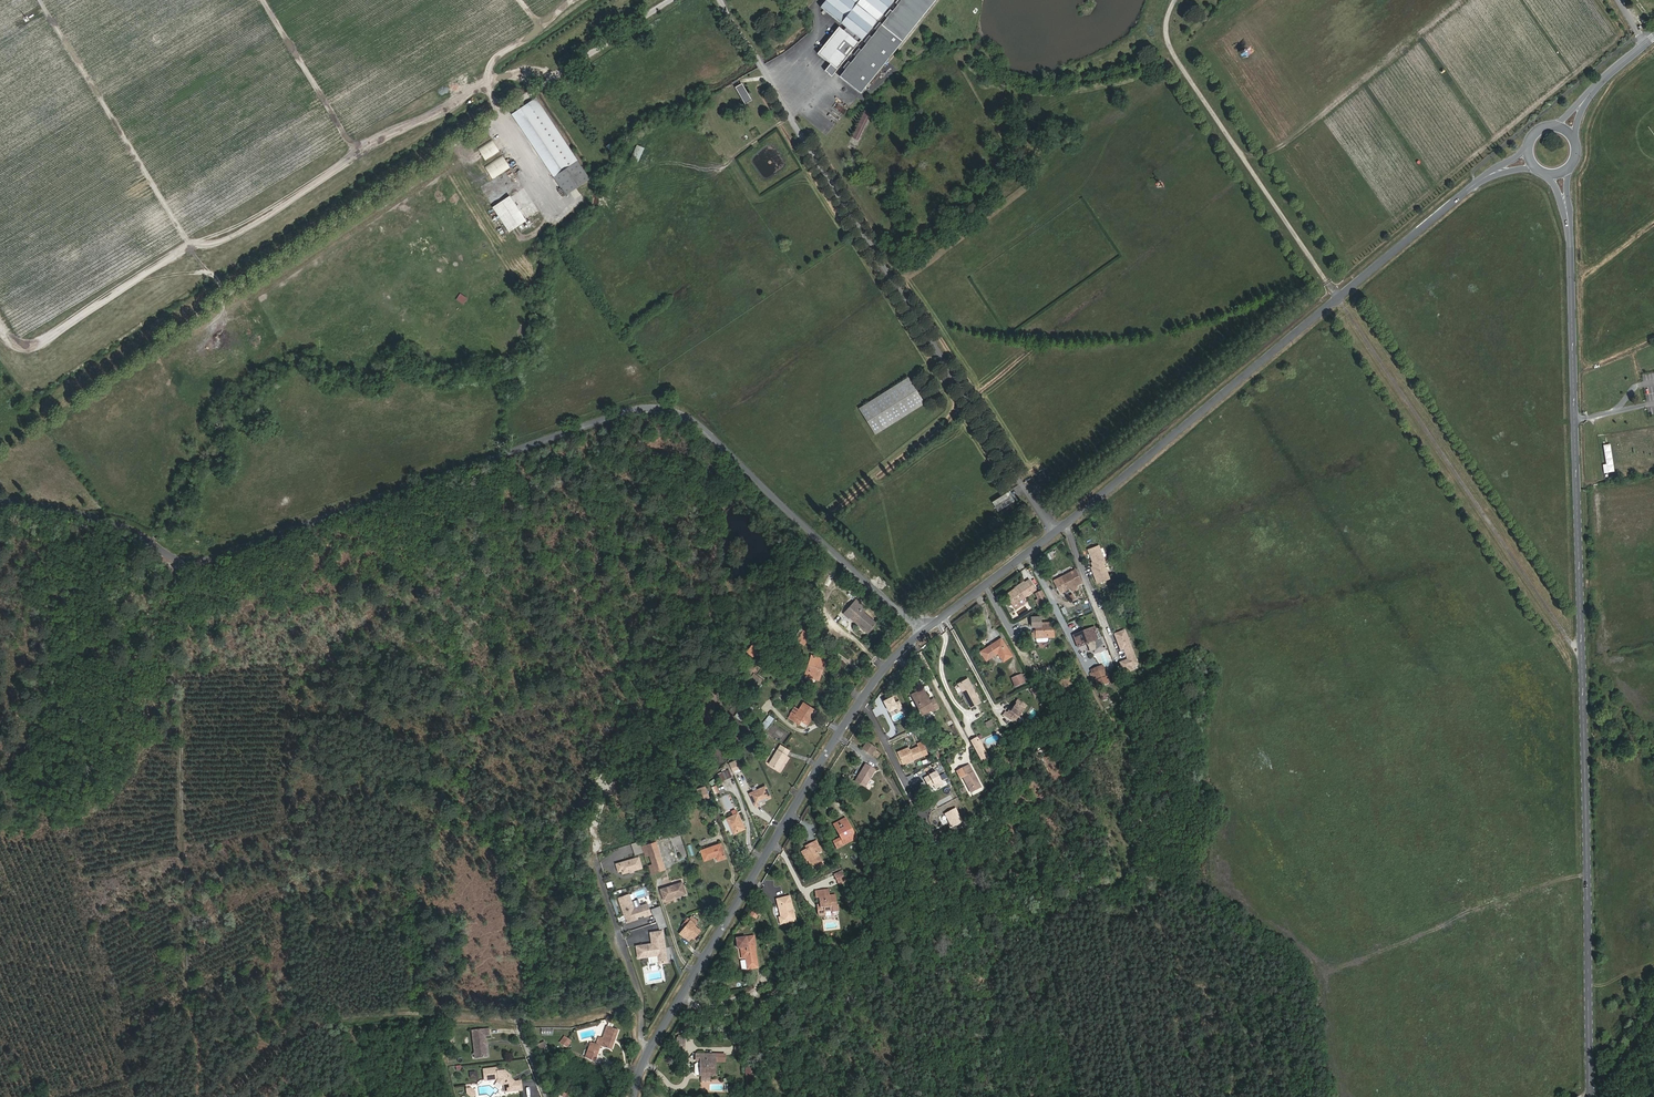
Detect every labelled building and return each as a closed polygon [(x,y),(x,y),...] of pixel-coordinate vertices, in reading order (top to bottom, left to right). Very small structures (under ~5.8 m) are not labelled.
[(936,0),(829,0),(824,7),(848,27),(844,32),(838,28),(816,56),(830,67),(825,73),(834,80),(837,76),(863,96),(936,0)] [(766,62),(778,56),(776,52),(764,59),(766,62)] [(751,100),(743,84),(736,88),(745,104),(751,100)] [(521,107),(554,157),(545,163),(567,196),(591,182),(534,98),(521,107)] [(521,107),(512,113),(545,163),(554,157),(521,107)] [(859,136),(869,114),(864,112),(854,134),(859,136)] [(485,160),(500,151),(493,139),(478,148),(485,160)] [(611,152),(616,149),(611,143),(606,146),(611,152)] [(644,148),(637,145),(630,160),(637,163),(644,148)] [(485,168),(493,179),(511,167),(503,155),(485,168)] [(521,213),(511,199),(495,210),(512,235),(520,229),(513,219),(521,213)] [(528,223),(521,213),(513,219),(520,229),(528,223)] [(460,293),(456,300),(464,304),(468,298),(460,293)] [(875,438),(925,406),(909,380),(859,412),(875,438)] [(1603,444),(1605,464),(1602,464),(1603,472),(1613,472),(1611,443),(1603,444)] [(1041,480),(1048,477),(1043,467),(1037,470),(1041,480)] [(1006,495),(992,504),(999,514),(1010,507),(1007,503),(1010,501),(1006,495)] [(1104,564),(1106,563),(1100,546),(1089,550),(1093,560),(1095,559),(1096,562),(1094,563),(1093,563),(1094,568),(1104,564)] [(1111,580),(1104,564),(1094,568),(1093,568),(1094,573),(1098,572),(1099,575),(1095,576),(1099,584),(1111,580)] [(824,581),(831,586),(839,573),(832,568),(824,581)] [(1079,585),(1078,582),(1081,581),(1076,571),(1072,573),(1072,572),(1055,581),(1062,594),(1073,588),(1075,592),(1079,589),(1077,586),(1079,585)] [(1027,582),(1018,588),(1019,589),(1020,591),(1029,584),(1034,593),(1039,590),(1032,580),(1028,583),(1027,582)] [(1012,606),(1016,604),(1016,605),(1026,598),(1034,593),(1029,584),(1020,591),(1019,589),(1010,596),(1013,601),(1010,603),(1012,606)] [(1043,592),(1038,595),(1040,600),(1043,605),(1049,602),(1043,592)] [(1029,603),(1026,598),(1016,605),(1019,610),(1029,603)] [(867,612),(870,609),(860,599),(850,610),(855,615),(872,631),(879,624),(867,612)] [(850,610),(846,614),(851,619),(852,617),(855,615),(850,610)] [(852,617),(869,634),(872,631),(855,615),(852,617)] [(1043,626),(1043,620),(1036,620),(1036,629),(1038,629),(1038,632),(1038,640),(1038,643),(1039,645),(1049,645),(1050,644),(1050,640),(1056,640),(1056,626),(1043,626)] [(799,637),(806,640),(811,630),(803,627),(799,637)] [(1079,648),(1088,645),(1099,641),(1098,638),(1095,631),(1084,635),(1083,633),(1074,637),(1079,648)] [(1127,655),(1134,652),(1126,631),(1116,635),(1118,640),(1119,639),(1121,646),(1120,646),(1122,651),(1125,650),(1127,655)] [(1099,638),(1098,638),(1099,641),(1088,645),(1091,652),(1095,651),(1099,649),(1103,645),(1099,638)] [(997,655),(1000,661),(1009,657),(999,640),(982,648),(983,651),(986,658),(988,657),(989,659),(997,655)] [(748,653),(754,658),(761,650),(755,645),(748,653)] [(1132,667),(1139,665),(1134,652),(1127,655),(1129,660),(1121,664),(1125,674),(1133,671),(1132,667)] [(813,661),(807,679),(818,682),(819,679),(820,679),(825,666),(828,667),(830,662),(818,658),(816,662),(813,661)] [(1098,688),(1110,683),(1105,670),(1093,674),(1096,681),(1098,688)] [(967,674),(958,678),(971,705),(981,700),(967,674)] [(1074,691),(1071,687),(1073,686),(1067,674),(1058,679),(1066,695),(1074,691)] [(1016,686),(1023,683),(1020,675),(1013,678),(1016,686)] [(917,697),(926,693),(924,689),(913,694),(921,710),(923,709),(917,697)] [(930,701),(926,693),(917,697),(923,709),(921,710),(924,715),(934,710),(930,701)] [(899,701),(895,702),(893,697),(884,702),(889,712),(898,708),(901,706),(899,701)] [(930,701),(934,710),(938,708),(934,699),(930,701)] [(1023,715),(1024,716),(1029,708),(1019,701),(1008,714),(1006,712),(1003,716),(1016,724),(1023,715)] [(807,726),(813,718),(815,720),(819,714),(805,706),(799,716),(796,714),(791,722),(799,727),(802,723),(804,725),(807,726)] [(742,709),(735,717),(739,722),(747,713),(742,709)] [(766,727),(772,721),(768,717),(762,724),(766,727)] [(954,734),(958,732),(951,720),(947,723),(949,726),(950,726),(954,734)] [(980,744),(976,736),(970,739),(974,747),(980,744)] [(871,753),(875,746),(866,741),(862,748),(871,753)] [(911,760),(912,762),(927,757),(922,741),(916,743),(918,748),(909,751),(908,748),(897,752),(901,763),(911,760)] [(781,767),(792,748),(782,742),(771,760),(781,767)] [(977,753),(984,750),(980,744),(974,747),(977,753)] [(988,758),(984,750),(977,753),(981,761),(988,758)] [(865,786),(875,769),(865,763),(855,780),(865,786)] [(739,765),(732,767),(735,776),(742,774),(739,765)] [(960,781),(963,779),(973,774),(969,767),(956,773),(960,781)] [(943,784),(936,771),(929,775),(924,777),(928,785),(933,782),(936,788),(943,784)] [(890,775),(894,787),(899,785),(894,773),(890,775)] [(981,788),(973,774),(963,779),(971,793),(981,788)] [(709,795),(706,786),(699,789),(702,798),(709,795)] [(755,809),(755,807),(767,803),(763,791),(746,796),(751,810),(755,809)] [(956,808),(945,814),(951,826),(962,821),(956,808)] [(727,821),(734,835),(745,830),(738,816),(727,821)] [(856,838),(846,818),(840,820),(842,823),(837,825),(841,836),(839,837),(836,838),(839,846),(856,838)] [(836,822),(833,824),(839,837),(841,836),(837,825),(836,822)] [(816,840),(811,842),(813,846),(807,848),(804,850),(808,858),(812,868),(823,863),(818,852),(821,851),(816,840)] [(644,847),(642,841),(634,843),(637,855),(645,852),(644,847)] [(658,843),(648,846),(650,855),(653,865),(656,874),(666,871),(658,843)] [(716,858),(717,863),(725,860),(720,846),(701,853),(704,862),(716,858)] [(639,868),(636,858),(618,864),(620,872),(621,874),(639,868)] [(838,882),(842,880),(843,883),(847,881),(842,871),(834,874),(838,882)] [(663,891),(666,901),(686,895),(683,885),(663,891)] [(816,893),(816,900),(819,900),(820,908),(820,911),(818,911),(818,916),(820,917),(821,918),(822,918),(824,917),(825,916),(826,915),(826,913),(831,913),(831,914),(839,913),(839,908),(837,908),(836,898),(829,899),(828,892),(816,893)] [(646,915),(647,918),(653,916),(650,905),(636,909),(632,896),(621,899),(629,923),(639,920),(638,918),(646,915)] [(778,920),(779,928),(795,924),(789,900),(777,902),(781,919),(778,920)] [(760,911),(755,908),(751,915),(756,918),(760,911)] [(657,917),(659,924),(666,922),(666,920),(663,910),(654,912),(655,917),(657,917)] [(686,936),(695,924),(688,919),(679,931),(686,936)] [(659,924),(661,931),(668,929),(666,922),(659,924)] [(695,924),(686,936),(692,940),(700,930),(698,929),(699,927),(695,924)] [(659,964),(659,965),(667,964),(664,933),(652,934),(653,945),(637,947),(638,959),(649,958),(658,957),(659,964)] [(748,971),(758,969),(754,938),(736,940),(738,950),(740,949),(742,960),(746,959),(748,971)] [(649,958),(649,965),(659,964),(658,957),(649,958)] [(600,1047),(602,1047),(612,1051),(619,1031),(608,1028),(604,1039),(600,1038),(597,1046),(591,1044),(586,1059),(597,1065),(600,1055),(597,1055),(600,1047)] [(482,1062),(492,1061),(492,1041),(497,1041),(497,1036),(482,1036),(481,1057),(483,1057),(482,1062)] [(565,1038),(560,1045),(564,1048),(569,1041),(565,1038)] [(712,1077),(716,1077),(716,1063),(716,1057),(696,1057),(697,1063),(701,1063),(701,1065),(701,1077),(703,1077),(712,1077)] [(506,1078),(499,1078),(499,1074),(487,1074),(487,1085),(499,1085),(504,1091),(504,1096),(521,1096),(521,1090),(511,1090),(511,1083),(506,1078)]
